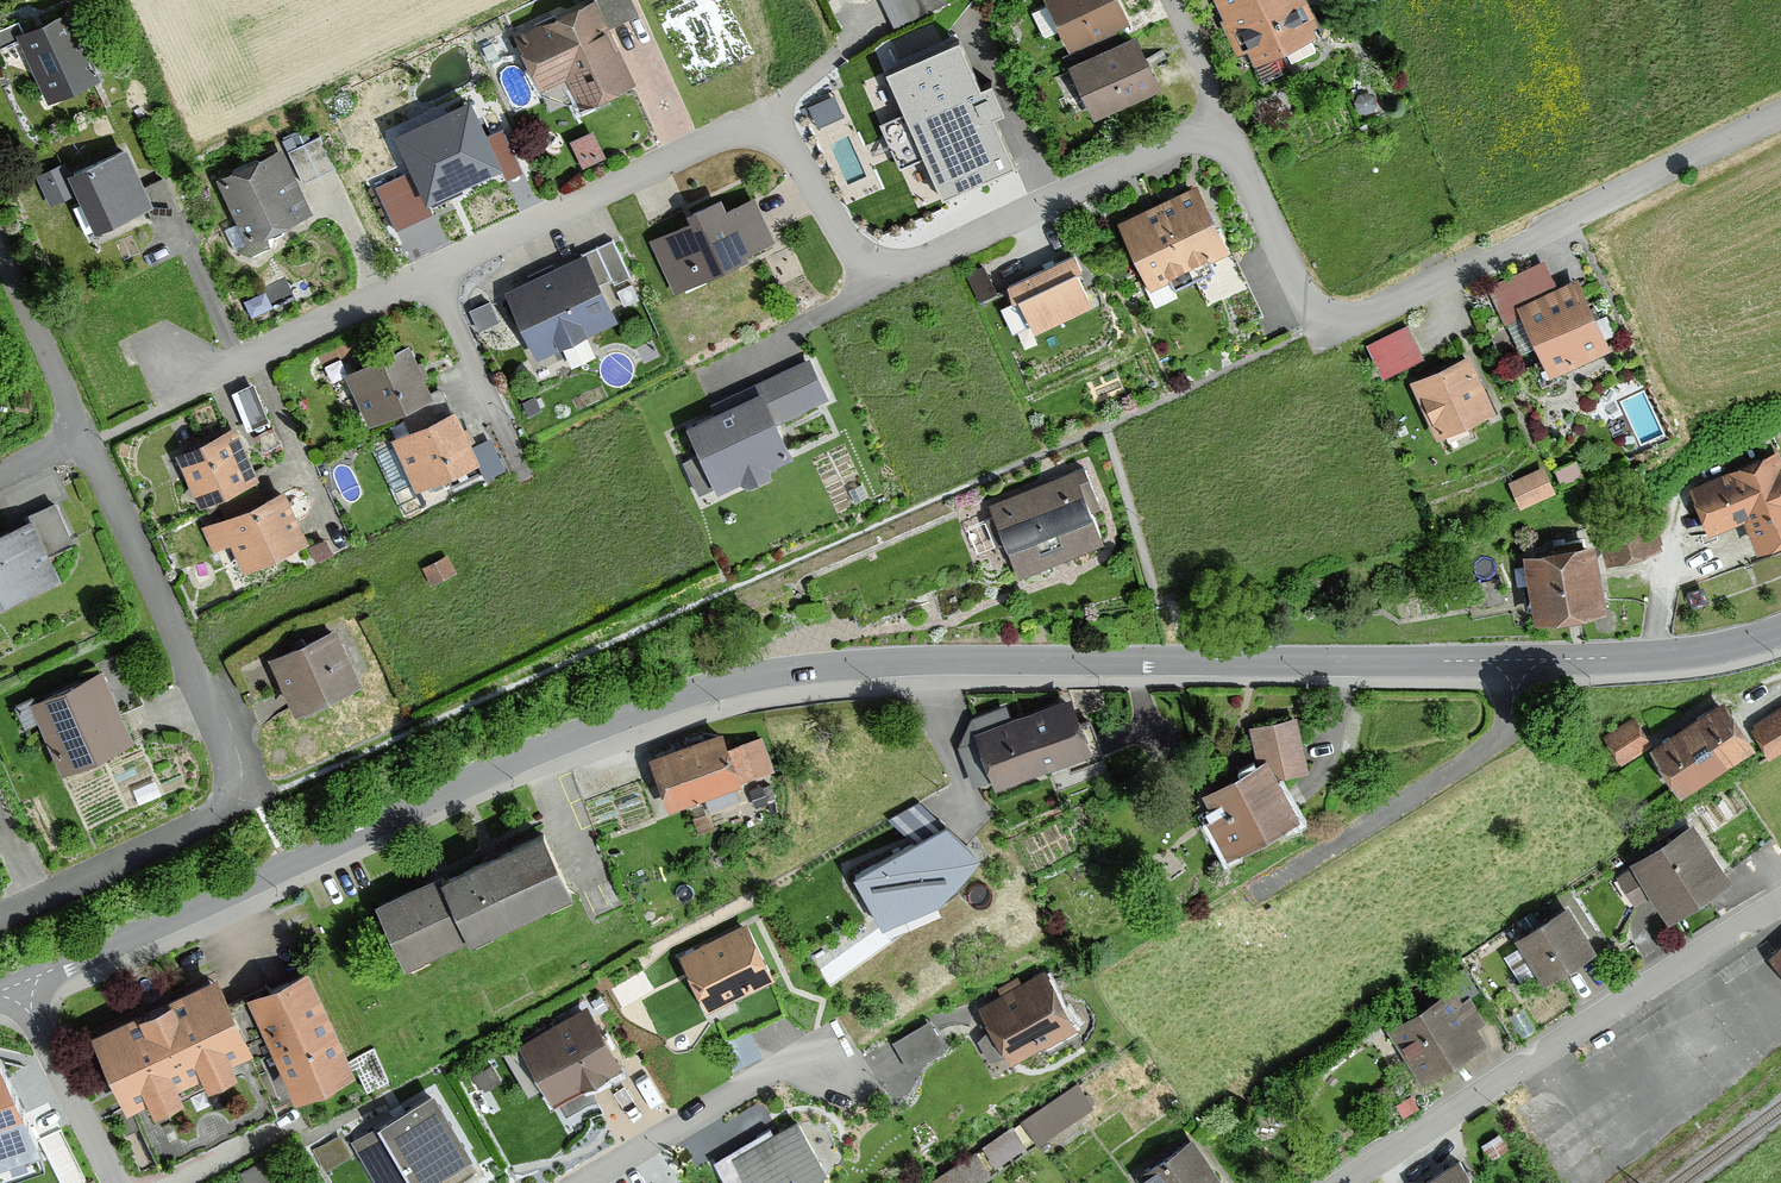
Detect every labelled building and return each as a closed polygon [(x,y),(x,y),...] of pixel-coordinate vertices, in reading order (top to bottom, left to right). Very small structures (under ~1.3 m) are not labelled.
[(585,9),(518,38),(542,92),(567,81),(582,114),(634,91),(609,34),(635,23),(625,0),(581,0),(585,9)] [(1114,0),(1044,0),(1042,1),(1069,55),(1127,27),(1114,0)] [(1297,0),(1210,0),(1248,74),(1317,39),(1297,0)] [(19,40),(53,107),(102,83),(68,15),(19,40)] [(1159,95),(1133,42),(1069,73),(1095,127),(1159,95)] [(959,46),(888,76),(943,203),(1014,173),(959,46)] [(826,127),(853,121),(845,83),(818,89),(826,127)] [(470,105),(395,139),(427,207),(501,172),(470,105)] [(126,154),(69,178),(95,235),(151,210),(126,154)] [(310,222),(278,154),(217,182),(249,250),(310,222)] [(1230,258),(1198,191),(1118,229),(1151,296),(1230,258)] [(650,245),(676,300),(746,267),(743,261),(773,247),(752,202),(726,214),(720,203),(685,220),(689,226),(650,245)] [(611,249),(504,298),(534,364),(615,327),(599,291),(625,279),(611,249)] [(1096,315),(1072,260),(1006,288),(1030,343),(1096,315)] [(1507,329),(1522,322),(1551,382),(1612,353),(1579,286),(1558,296),(1544,268),(1490,293),(1507,329)] [(1422,364),(1406,330),(1368,349),(1384,382),(1422,364)] [(426,402),(406,352),(343,378),(363,428),(426,402)] [(1498,418),(1470,359),(1411,387),(1440,446),(1498,418)] [(826,404),(807,365),(756,389),(760,397),(688,431),(720,498),(794,464),(777,427),(826,404)] [(256,371),(237,378),(251,417),(270,410),(256,371)] [(475,469),(451,417),(392,445),(417,497),(475,469)] [(257,484),(231,431),(175,459),(200,511),(257,484)] [(1778,457),(1692,491),(1710,538),(1745,524),(1758,558),(1780,549),(1780,466),(1778,457)] [(1554,498),(1543,472),(1509,487),(1520,513),(1554,498)] [(1105,549),(1077,475),(993,507),(1021,581),(1105,549)] [(1602,507),(1613,552),(1656,541),(1644,496),(1602,507)] [(306,551),(280,497),(204,533),(216,557),(231,550),(245,580),(306,551)] [(59,586),(47,556),(68,547),(53,512),(28,522),(30,527),(0,540),(0,610),(59,586)] [(1606,615),(1594,550),(1524,562),(1536,627),(1606,615)] [(455,580),(447,564),(427,574),(435,590),(455,580)] [(359,691),(332,637),(269,669),(296,723),(359,691)] [(131,747),(101,680),(30,712),(60,779),(131,747)] [(1091,752),(1070,700),(976,737),(997,790),(1091,752)] [(1756,750),(1724,702),(1655,748),(1686,796),(1756,750)] [(1753,728),(1770,758),(1780,752),(1780,711),(1753,728)] [(1250,727),(1257,765),(1203,796),(1216,819),(1208,824),(1229,860),(1301,818),(1277,777),(1306,772),(1296,718),(1250,727)] [(1646,750),(1631,722),(1603,737),(1618,765),(1646,750)] [(728,750),(721,732),(649,760),(669,811),(771,772),(758,739),(728,750)] [(925,793),(895,807),(904,827),(934,813),(925,793)] [(980,851),(947,821),(854,873),(883,922),(940,897),(980,851)] [(1656,895),(1671,918),(1729,883),(1693,825),(1628,865),(1632,871),(1617,880),(1635,908),(1656,895)] [(570,888),(541,826),(375,904),(404,966),(570,888)] [(1597,950),(1567,906),(1516,941),(1546,985),(1597,950)] [(774,982),(747,927),(679,960),(705,1015),(774,982)] [(1771,963),(1780,973),(1780,953),(1771,963)] [(355,1068),(306,969),(248,998),(296,1096),(355,1068)] [(1077,1025),(1046,973),(983,1011),(1014,1063),(1077,1025)] [(252,1051),(214,975),(91,1036),(128,1112),(252,1051)] [(1488,1043),(1455,991),(1389,1033),(1423,1085),(1488,1043)] [(619,1067),(585,1008),(518,1047),(553,1105),(619,1067)] [(946,1051),(929,1024),(892,1047),(909,1074),(946,1051)] [(388,1071),(380,1047),(360,1055),(368,1078),(388,1071)] [(32,1145),(0,1058),(0,1156),(32,1145)] [(1082,1077),(1024,1113),(1038,1135),(1095,1099),(1082,1077)] [(431,1096),(351,1141),(375,1182),(425,1182),(467,1159),(431,1096)] [(795,1125),(774,1137),(770,1130),(713,1164),(725,1182),(805,1182),(824,1172),(795,1125)] [(1192,1141),(1137,1182),(1138,1182),(1224,1182),(1192,1141)] [(993,1171),(983,1148),(929,1171),(934,1182),(966,1182),(993,1171)] [(1461,1160),(1423,1182),(1475,1182),(1461,1160)]
